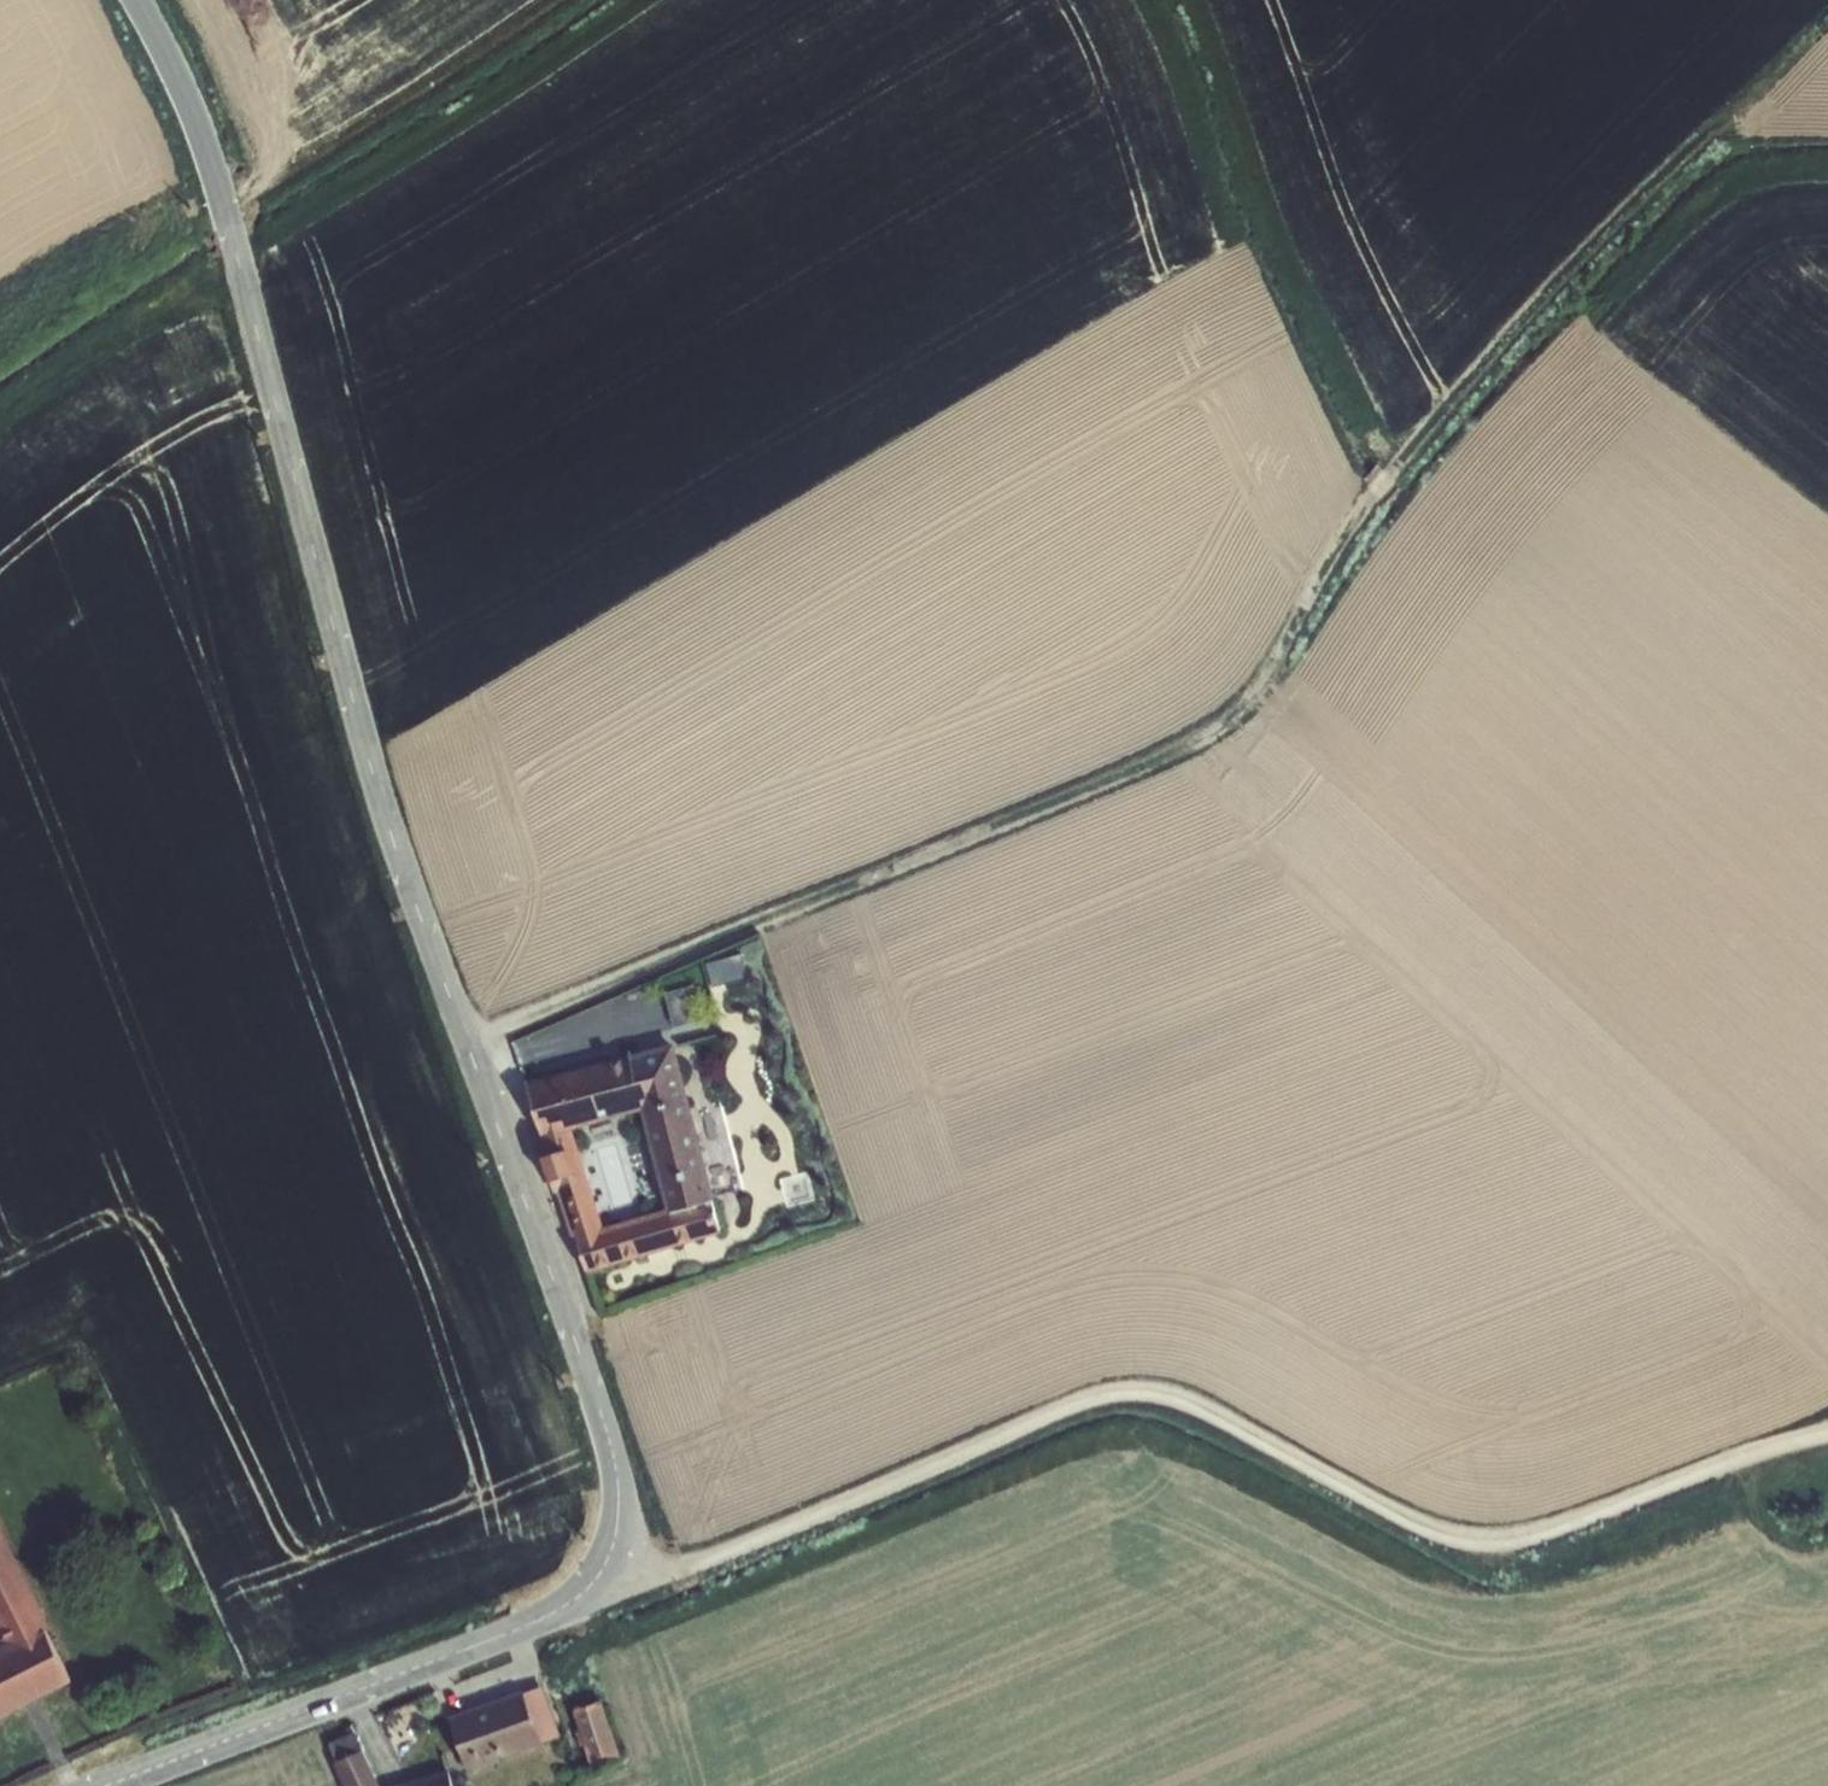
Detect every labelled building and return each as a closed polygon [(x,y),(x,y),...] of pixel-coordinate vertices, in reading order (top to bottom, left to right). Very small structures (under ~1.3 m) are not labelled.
[(678,1024),(708,1017),(699,980),(669,987),(678,1024)] [(681,1041),(532,1074),(575,1269),(725,1236),(681,1041)] [(77,1682),(0,1508),(0,1715),(77,1682)] [(450,1715),(470,1769),(565,1734),(545,1680),(450,1715)] [(610,1701),(578,1708),(590,1759),(622,1752),(610,1701)] [(365,1728),(336,1736),(349,1785),(381,1785),(365,1728)] [(383,1785),(457,1785),(452,1767),(383,1785)]
